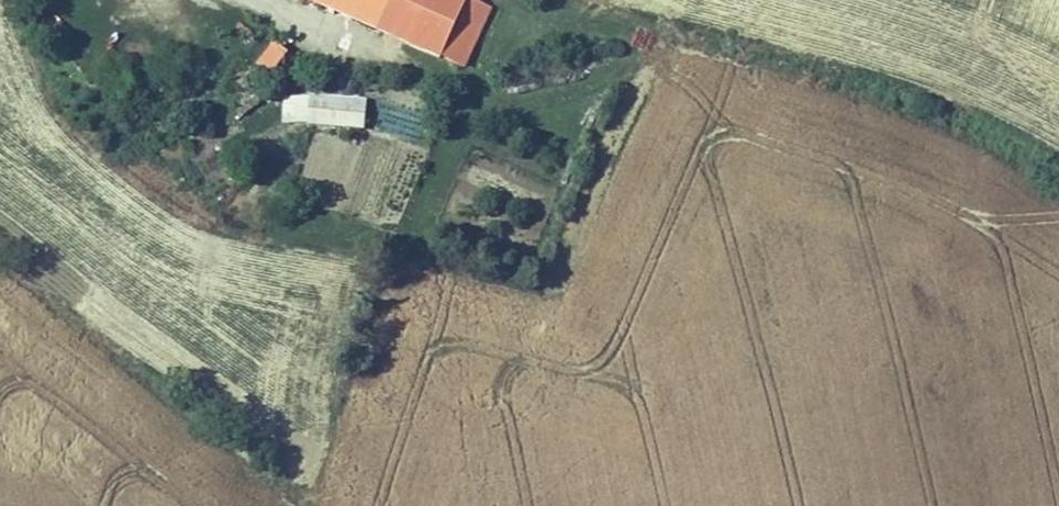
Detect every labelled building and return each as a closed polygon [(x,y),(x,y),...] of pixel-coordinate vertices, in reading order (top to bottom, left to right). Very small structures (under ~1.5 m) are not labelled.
[(385,31),(399,0),(317,0),(385,31)] [(385,31),(462,66),(490,4),(482,0),(399,0),(385,31)] [(287,51),(272,40),(254,66),(269,77),(287,51)] [(349,97),(306,94),(304,126),(350,129),(350,121),(367,122),(368,106),(348,105),(349,97)]
